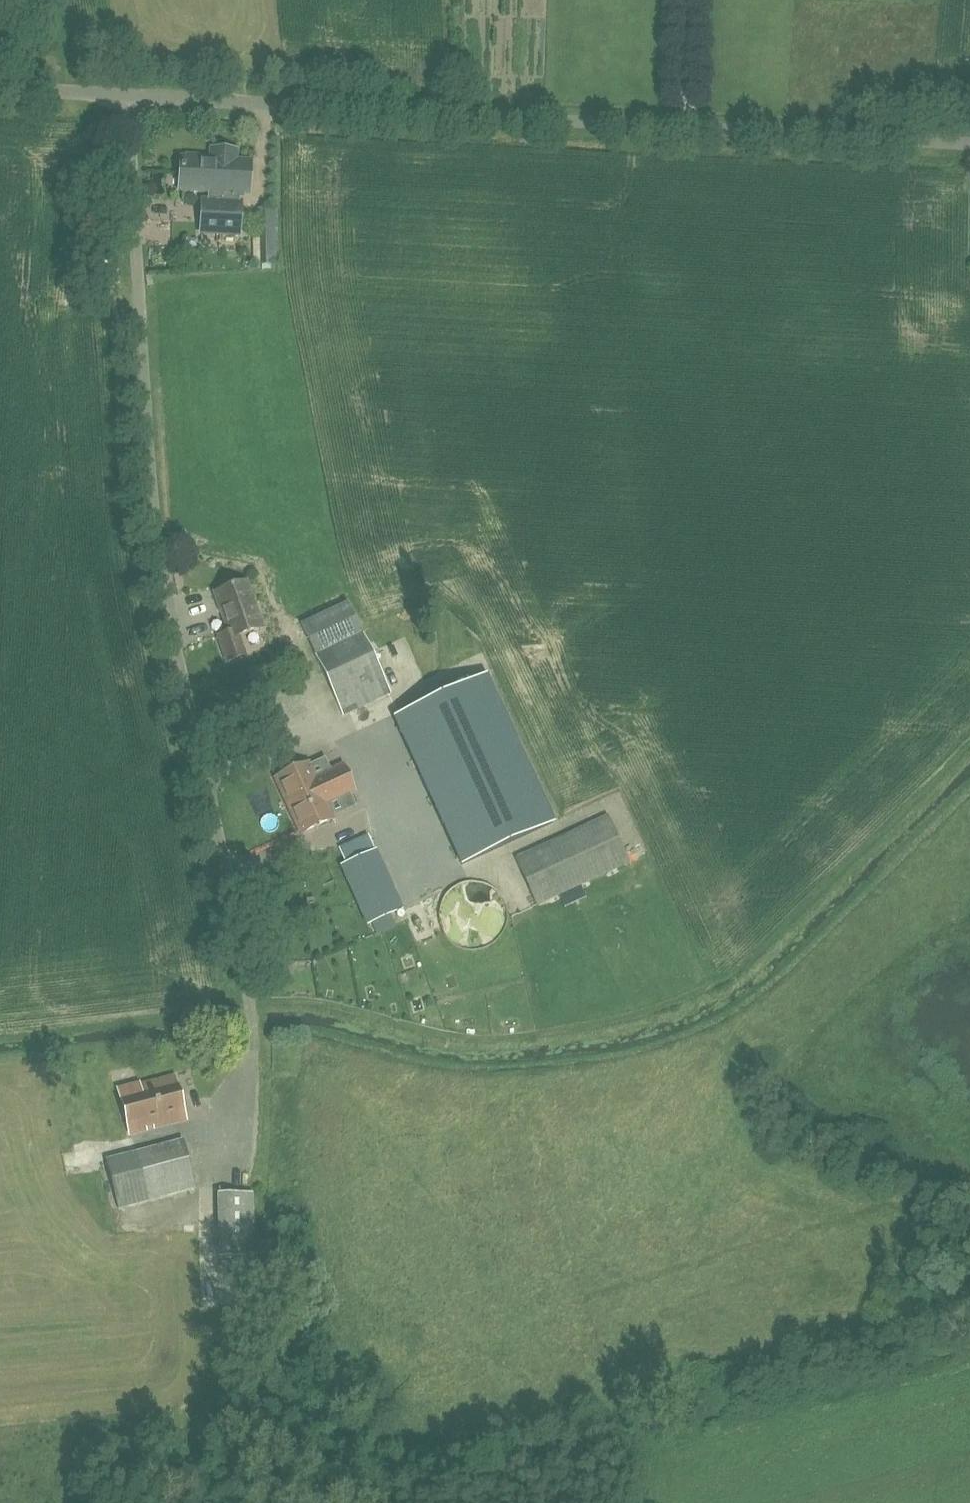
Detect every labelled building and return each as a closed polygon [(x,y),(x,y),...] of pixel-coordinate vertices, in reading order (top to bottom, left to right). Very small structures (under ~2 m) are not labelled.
[(179,189),(209,191),(208,201),(202,200),(200,232),(238,234),(240,203),(238,202),(238,193),(248,193),(250,163),(235,162),(236,152),(212,150),(212,160),(198,159),(198,156),(186,155),(186,159),(181,158),(179,189)] [(260,208),(260,234),(260,265),(274,265),(274,208),(260,208)] [(238,637),(261,628),(245,582),(215,593),(229,633),(218,637),(227,662),(245,656),(238,637)] [(349,601),(301,623),(342,714),(390,692),(349,601)] [(486,676),(394,718),(462,864),(553,823),(486,676)] [(300,833),(333,818),(326,804),(353,792),(341,766),(315,778),(308,765),(276,780),(300,833)] [(546,844),(517,857),(539,903),(629,862),(608,815),(559,838),(546,844)] [(338,848),(345,864),(342,866),(369,924),(402,908),(376,851),(375,851),(367,835),(338,848)] [(440,907),(439,915),(441,926),(443,931),(446,937),(452,942),(456,946),(461,948),(466,949),(473,950),(478,949),(484,948),(489,946),(494,943),(498,939),(502,935),(504,930),(506,925),(507,919),(507,908),(505,903),(503,898),(496,889),(492,887),(487,884),(480,882),(469,881),(449,890),(448,891),(444,897),(441,902),(440,907)] [(138,1084),(119,1089),(130,1133),(146,1129),(145,1125),(152,1123),(153,1127),(184,1119),(173,1077),(138,1086),(138,1084)] [(183,1141),(106,1161),(118,1208),(196,1188),(183,1141)] [(219,1194),(220,1258),(253,1257),(251,1193),(219,1194)]
